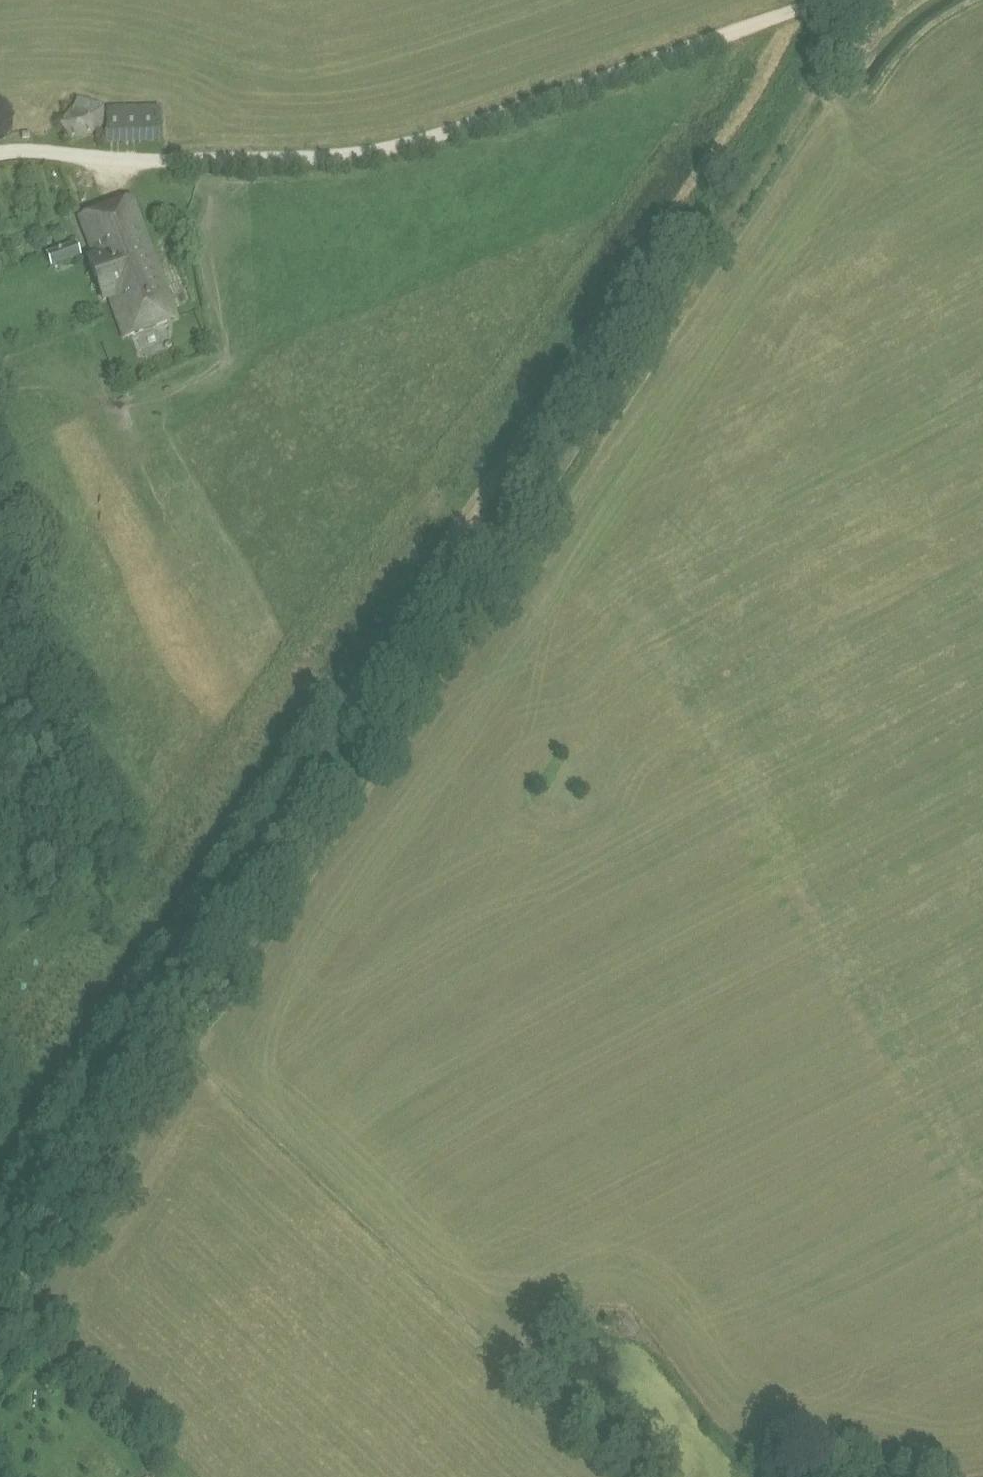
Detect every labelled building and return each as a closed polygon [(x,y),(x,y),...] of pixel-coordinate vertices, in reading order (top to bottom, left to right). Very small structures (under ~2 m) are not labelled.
[(92,143),(108,137),(108,144),(160,145),(161,107),(106,107),(78,98),(75,110),(63,125),(76,141),(92,134),(92,143)] [(132,199),(82,218),(96,257),(94,258),(109,298),(116,295),(130,335),(176,318),(132,199)] [(82,256),(77,243),(48,254),(54,266),(82,256)]
